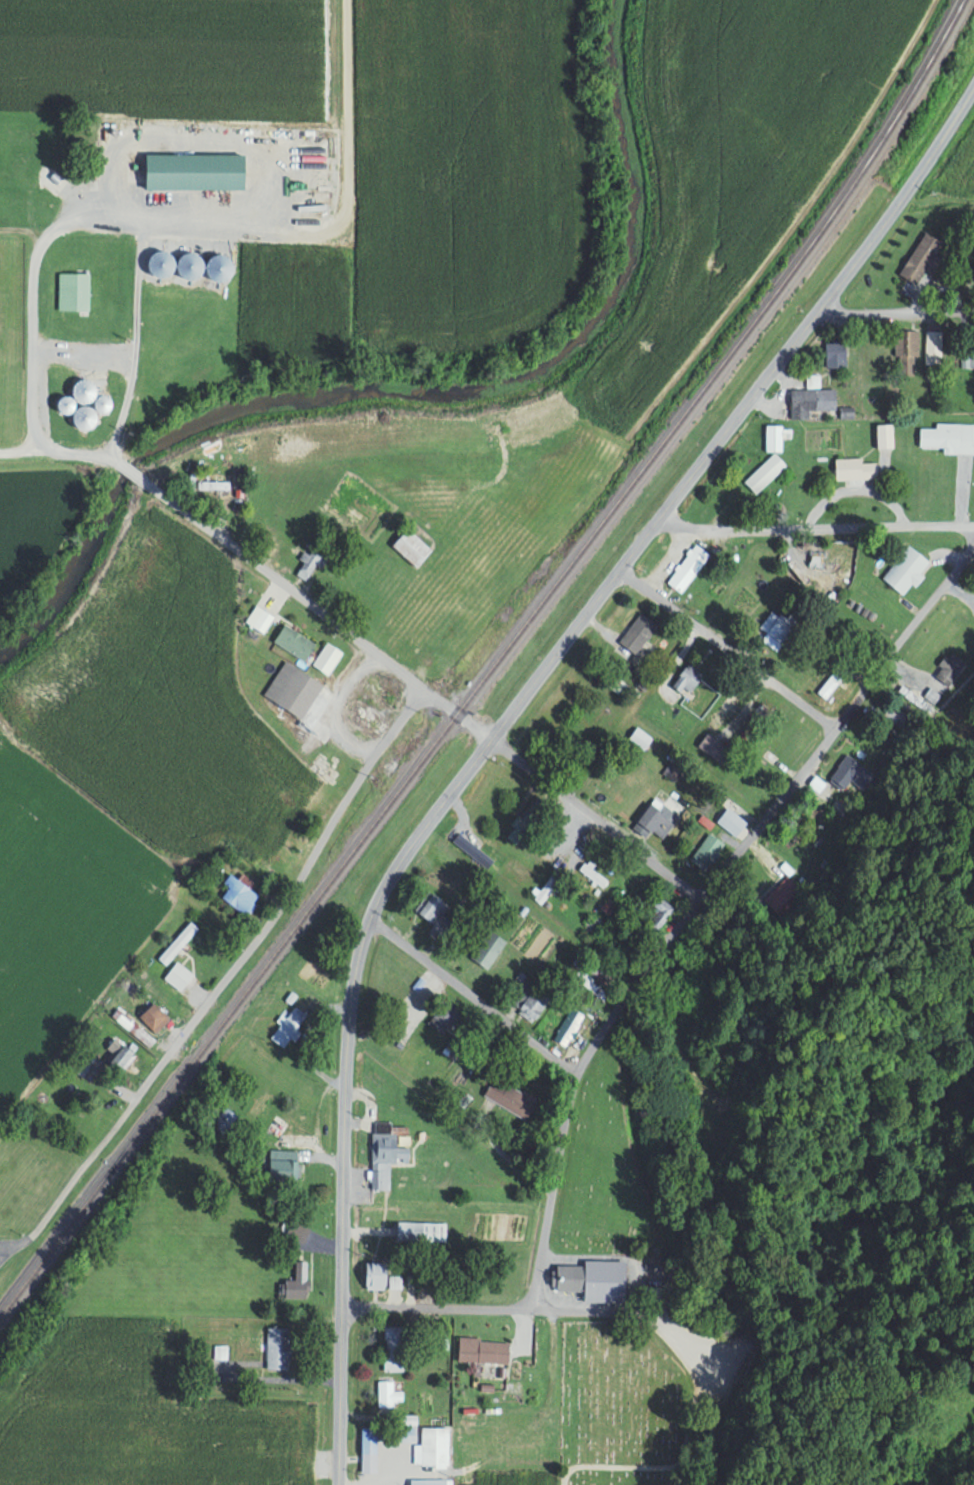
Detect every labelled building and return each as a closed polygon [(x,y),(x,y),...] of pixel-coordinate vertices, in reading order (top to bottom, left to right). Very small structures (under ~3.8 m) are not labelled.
[(146,188),(244,189),(244,154),(146,153),(146,188)] [(900,274),(922,286),(947,243),(925,231),(900,274)] [(152,252),(151,275),(169,277),(170,253),(152,252)] [(205,264),(192,253),(178,267),(191,279),(205,264)] [(231,278),(228,254),(211,256),(213,279),(231,278)] [(58,272),(58,310),(89,310),(89,272),(58,272)] [(917,374),(917,329),(897,329),(897,374),(917,374)] [(942,329),(926,329),(926,363),(942,363),(942,329)] [(973,333),(973,351),(962,351),(962,366),(973,366),(973,333)] [(847,366),(847,341),(826,341),(826,366),(847,366)] [(104,358),(67,359),(68,368),(72,368),(72,378),(75,378),(75,399),(92,398),(91,379),(105,378),(104,358)] [(810,418),(810,409),(837,409),(837,388),(791,388),(791,418),(810,418)] [(96,397),(96,410),(107,410),(107,397),(96,397)] [(91,428),(96,410),(77,405),(73,423),(91,428)] [(937,422),(937,427),(920,427),(920,446),(945,447),(945,453),(973,453),(973,423),(937,422)] [(766,425),(766,450),(785,450),(785,430),(783,430),(783,425),(766,425)] [(878,447),(887,447),(887,445),(892,445),(892,425),(878,425),(878,447)] [(786,464),(774,452),(745,481),(757,493),(786,464)] [(862,457),(836,457),(836,478),(876,478),(876,461),(862,461),(862,457)] [(198,490),(231,490),(231,482),(198,482),(198,490)] [(431,551),(409,527),(393,542),(414,566),(431,551)] [(683,593),(711,554),(695,543),(667,582),(683,593)] [(904,594),(911,583),(914,585),(932,562),(909,544),(883,578),(904,594)] [(825,558),(825,549),(810,549),(810,568),(854,568),(854,558),(825,558)] [(245,621),(264,633),(275,615),(256,604),(245,621)] [(777,651),(797,628),(773,609),(760,625),(767,631),(761,639),(777,651)] [(657,624),(640,612),(619,640),(636,653),(657,624)] [(306,655),(311,648),(284,630),(279,637),(306,655)] [(344,652),(328,641),(312,664),(328,675),(344,652)] [(323,682),(283,661),(264,697),(304,718),(323,682)] [(672,685),(688,695),(703,673),(687,663),(672,685)] [(842,674),(834,669),(819,693),(827,698),(842,674)] [(627,685),(617,676),(610,684),(620,693),(627,685)] [(394,705),(396,691),(387,690),(385,704),(394,705)] [(738,696),(730,691),(708,726),(715,731),(738,696)] [(907,717),(893,704),(885,712),(899,725),(907,717)] [(644,749),(653,737),(637,726),(629,738),(644,749)] [(698,745),(722,764),(732,752),(707,733),(698,745)] [(863,775),(850,757),(828,773),(842,791),(863,775)] [(646,836),(651,829),(662,838),(680,815),(656,796),(633,826),(646,836)] [(505,833),(516,845),(552,810),(540,798),(505,833)] [(752,815),(733,799),(716,820),(735,836),(752,815)] [(689,856),(701,870),(726,847),(713,834),(689,856)] [(579,869),(603,886),(609,878),(585,860),(579,869)] [(564,877),(552,870),(534,898),(546,905),(564,877)] [(217,891),(246,912),(259,894),(247,886),(249,884),(232,871),(217,891)] [(415,909),(435,924),(450,905),(430,889),(415,909)] [(652,933),(676,905),(663,895),(640,923),(652,933)] [(159,957),(166,963),(199,927),(185,915),(172,930),(178,935),(159,957)] [(471,956),(488,967),(507,940),(490,928),(471,956)] [(160,980),(176,994),(194,974),(178,960),(160,980)] [(606,991),(580,971),(575,977),(602,997),(606,991)] [(510,1004),(533,1021),(550,997),(527,980),(510,1004)] [(409,1007),(420,1014),(430,999),(419,992),(409,1007)] [(133,1008),(143,1019),(139,1023),(142,1027),(147,1022),(155,1031),(169,1019),(149,995),(133,1008)] [(284,1046),(308,1014),(295,1004),(271,1037),(284,1046)] [(553,1038),(567,1046),(584,1014),(571,1007),(553,1038)] [(104,1056),(126,1067),(135,1049),(112,1038),(104,1056)] [(465,1048),(460,1041),(449,1048),(454,1056),(465,1048)] [(484,1093),(525,1119),(537,1100),(495,1075),(484,1093)] [(236,1113),(224,1108),(218,1120),(231,1125),(236,1113)] [(280,1136),(288,1121),(275,1114),(267,1128),(280,1136)] [(372,1188),(390,1188),(390,1160),(409,1160),(409,1146),(395,1146),(395,1121),(372,1121),(372,1188)] [(269,1179),(300,1179),(300,1149),(269,1149),(269,1179)] [(446,1221),(398,1220),(397,1240),(446,1240),(446,1221)] [(625,1259),(584,1259),(584,1264),(556,1264),(556,1290),(584,1290),(584,1300),(625,1300),(625,1259)] [(285,1279),(285,1297),(307,1297),(307,1260),(296,1260),(296,1279),(285,1279)] [(366,1261),(366,1287),(385,1287),(385,1261),(366,1261)] [(404,1325),(384,1325),(384,1370),(404,1370),(404,1325)] [(289,1326),(267,1326),(267,1368),(289,1368),(289,1326)] [(509,1362),(509,1341),(459,1340),(458,1362),(509,1362)] [(215,1357),(228,1357),(228,1345),(215,1345),(215,1357)] [(393,1379),(379,1379),(379,1404),(404,1404),(404,1390),(393,1390),(393,1379)] [(416,1441),(416,1414),(393,1414),(393,1441),(416,1441)] [(362,1471),(378,1471),(378,1426),(362,1426),(362,1471)] [(414,1464),(450,1464),(450,1426),(422,1426),(422,1444),(414,1444),(414,1464)]
